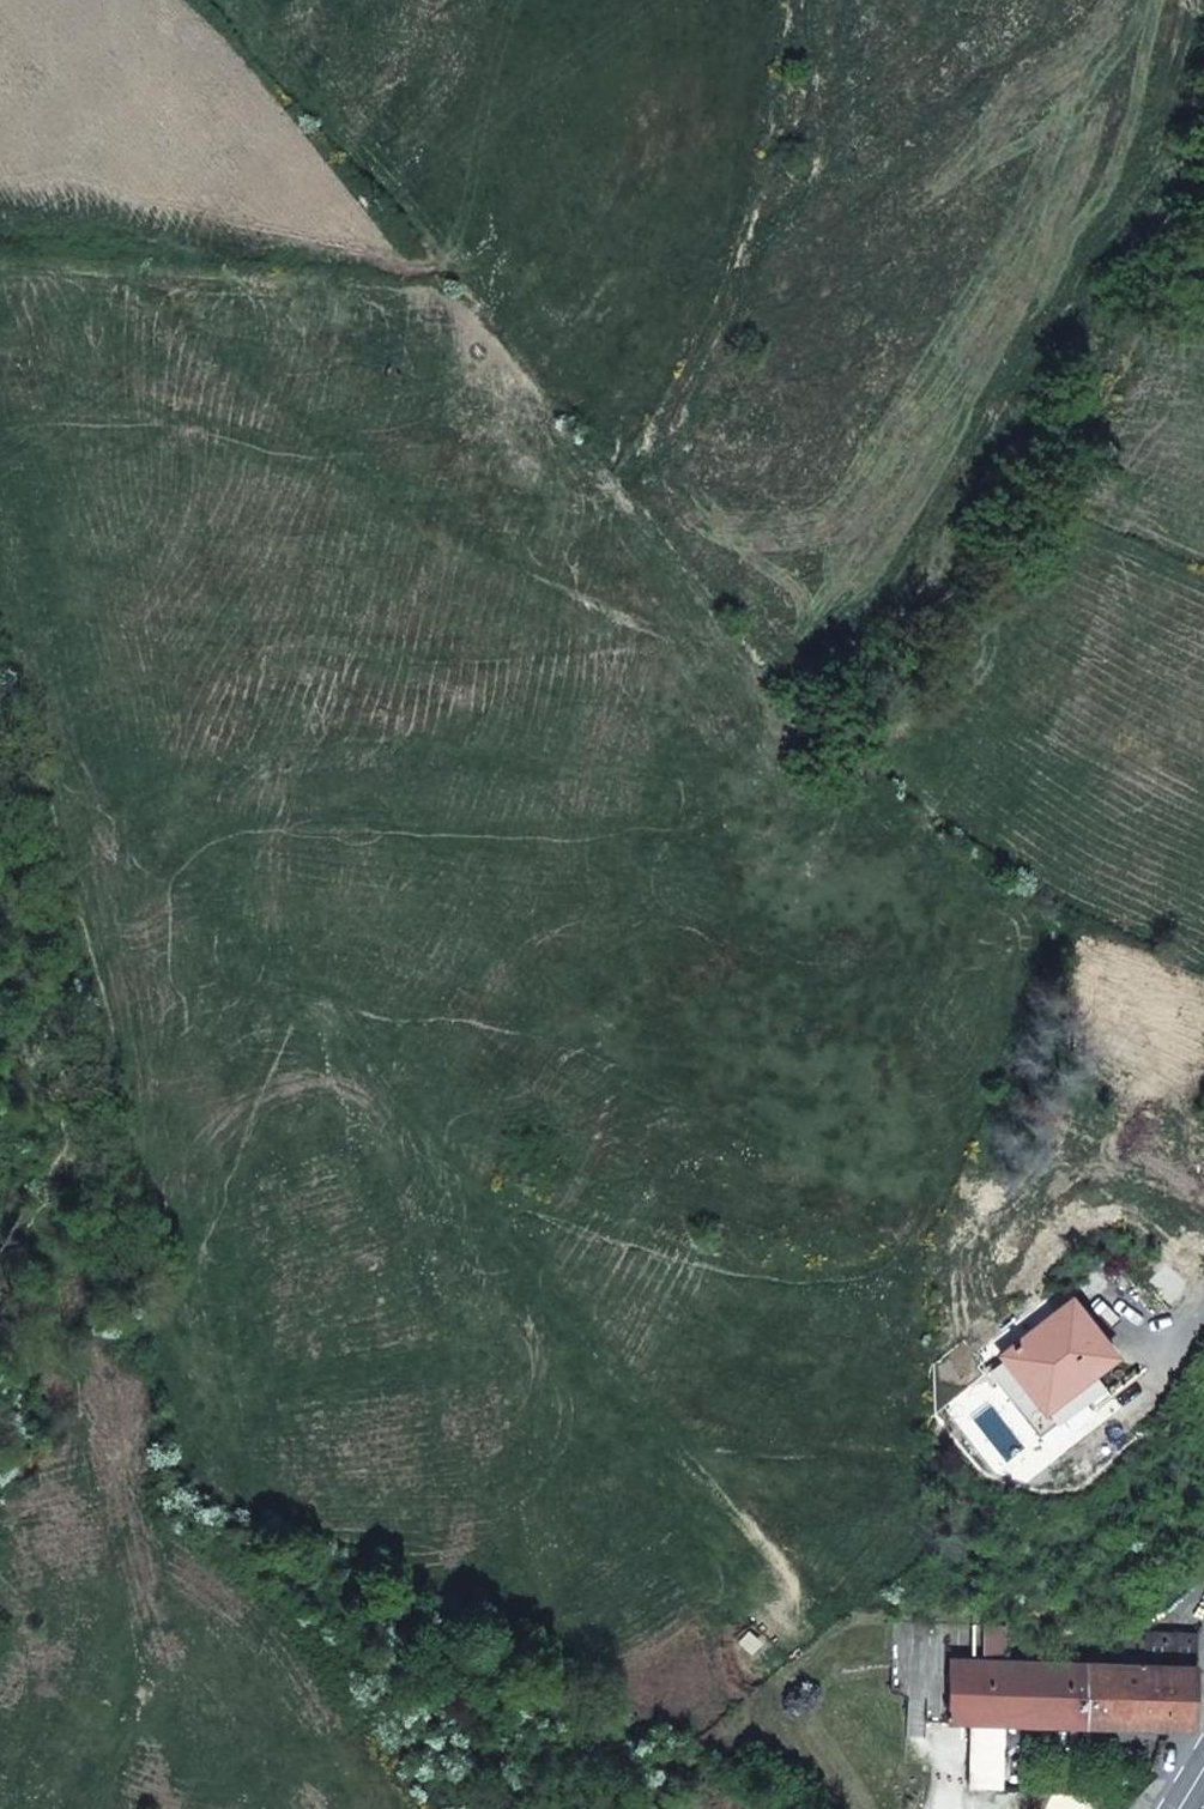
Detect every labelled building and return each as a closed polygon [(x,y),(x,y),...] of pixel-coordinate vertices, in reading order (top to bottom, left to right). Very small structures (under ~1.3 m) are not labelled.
[(1072,1300),(1002,1355),(986,1368),(1039,1437),(1104,1386),(1094,1372),(1115,1356),(1072,1300)] [(932,1363),(933,1413),(984,1374),(978,1366),(982,1363),(963,1339),(932,1363)] [(1108,1666),(951,1661),(950,1701),(928,1699),(927,1719),(949,1722),(1192,1729),(1194,1668),(1196,1637),(1145,1636),(1146,1642),(1119,1641),(1119,1655),(1108,1654),(1108,1666)] [(975,1765),(940,1764),(941,1788),(986,1791),(991,1791),(991,1779),(975,1778),(975,1765)]
